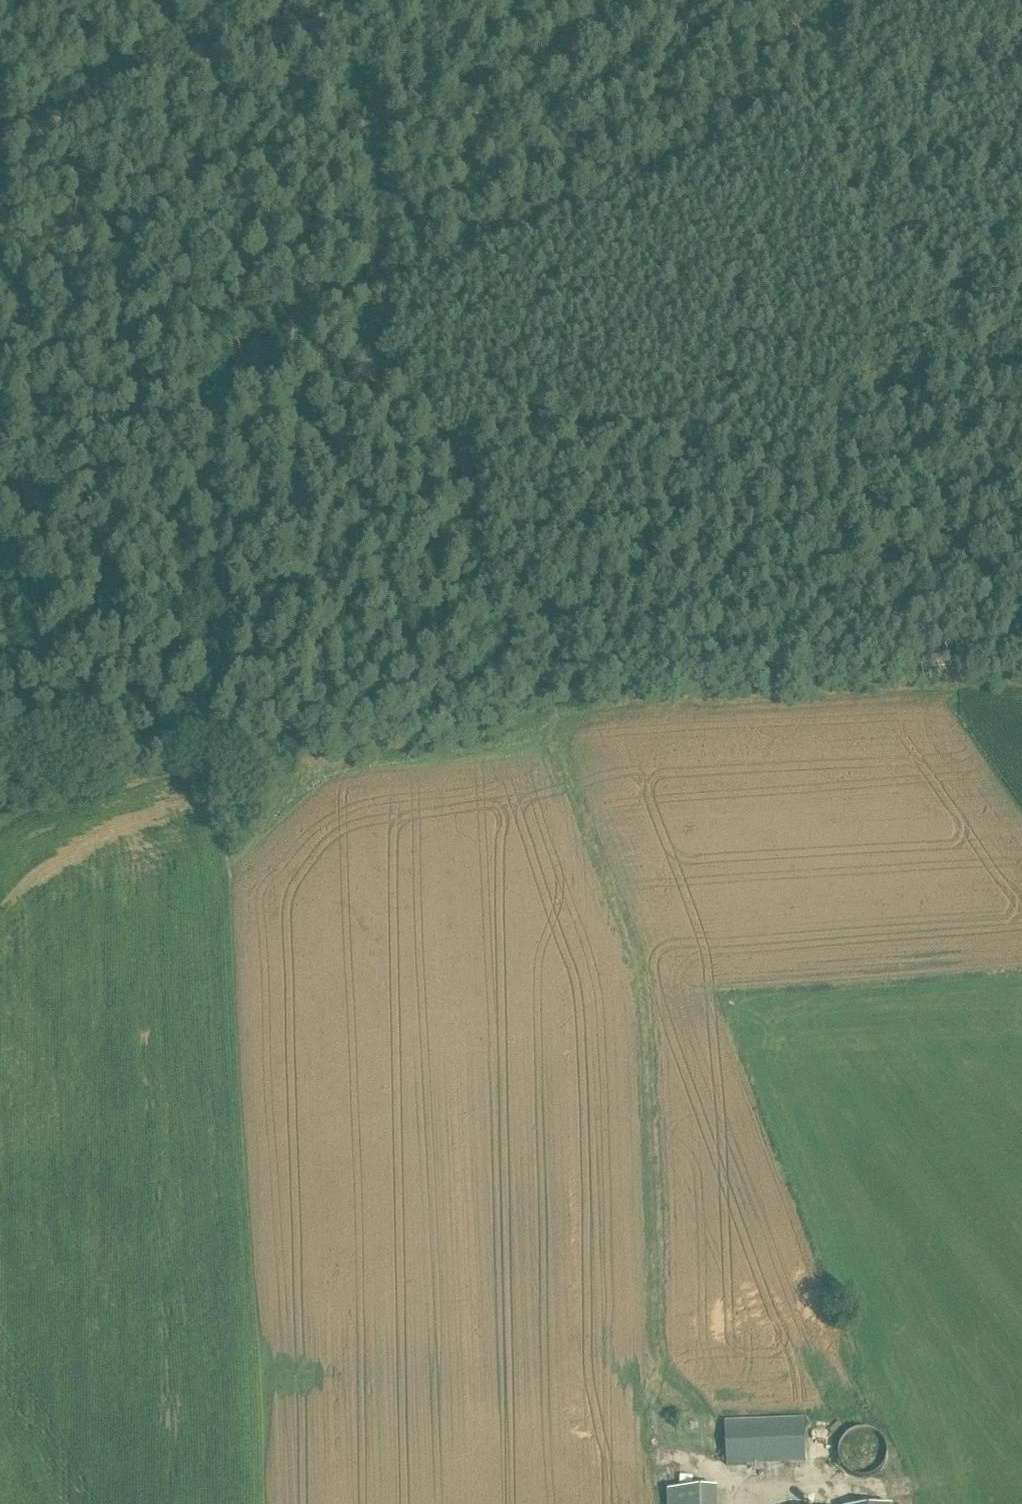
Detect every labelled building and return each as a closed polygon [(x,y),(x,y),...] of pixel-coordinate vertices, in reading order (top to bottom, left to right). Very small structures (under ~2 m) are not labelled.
[(725,1467),(805,1464),(804,1419),(724,1422),(725,1467)] [(861,1479),(866,1479),(870,1478),(873,1476),(877,1474),(880,1472),(882,1468),(884,1465),(886,1461),(886,1457),(886,1453),(885,1449),(884,1445),(882,1441),(879,1438),(876,1436),(873,1434),(869,1432),(865,1431),(861,1431),(857,1432),(853,1433),(849,1435),(846,1437),(844,1440),(841,1444),(840,1447),(839,1451),(838,1455),(839,1459),(840,1463),(841,1467),(844,1470),(846,1473),(850,1476),(853,1477),(857,1479),(861,1479)] [(673,1484),(674,1503),(720,1503),(719,1483),(673,1484)]
